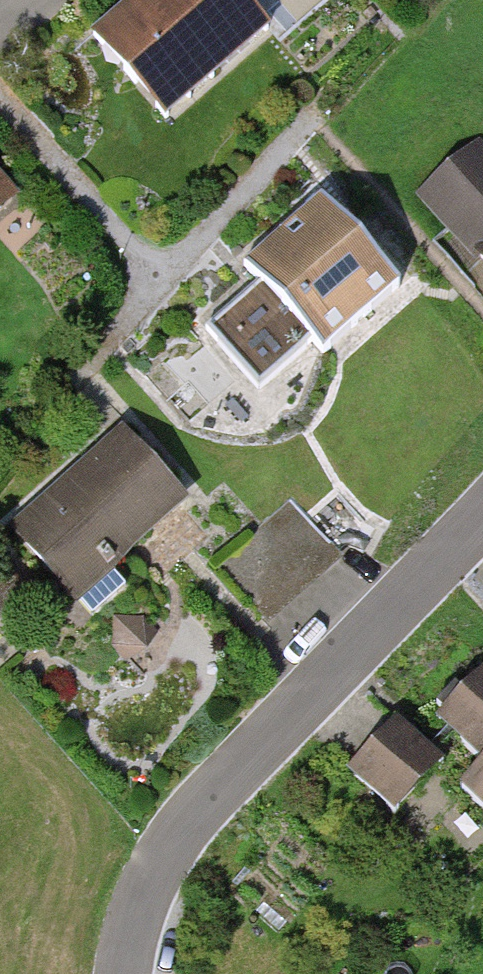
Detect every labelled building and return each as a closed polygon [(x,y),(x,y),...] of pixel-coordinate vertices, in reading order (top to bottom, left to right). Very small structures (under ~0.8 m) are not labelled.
[(119,20),(186,95),(265,25),(243,0),(142,0),(119,20)] [(427,194),(455,225),(482,258),(482,156),(478,150),(427,194)] [(402,286),(323,196),(243,266),(258,283),(206,329),(259,390),(314,342),(325,354),(402,286)] [(125,436),(17,532),(74,596),(181,500),(125,436)] [(291,500),(264,525),(309,576),(337,551),(291,500)] [(309,576),(264,525),(217,566),(262,617),(309,576)] [(115,616),(110,647),(128,660),(157,633),(146,615),(115,616)] [(462,692),(456,686),(437,705),(462,729),(461,742),(482,764),(482,672),(462,692)] [(397,720),(348,769),(395,815),(444,765),(397,720)] [(461,787),(482,808),(482,765),(461,787)]
